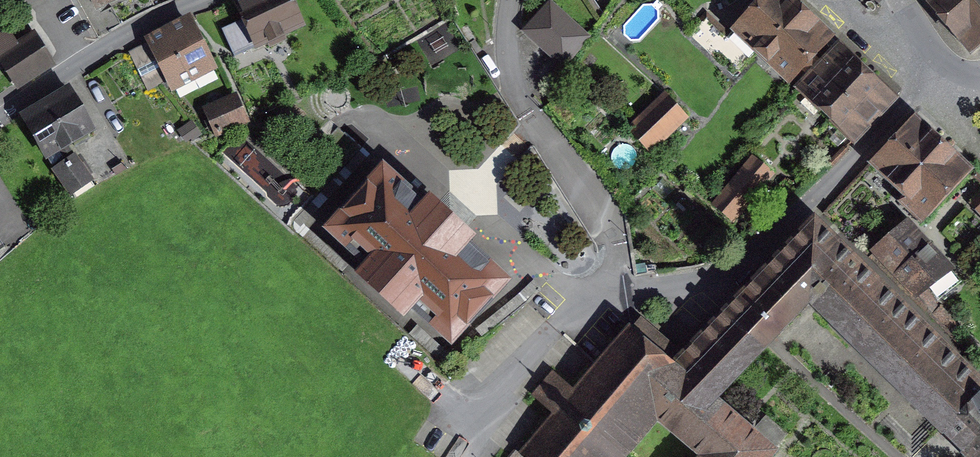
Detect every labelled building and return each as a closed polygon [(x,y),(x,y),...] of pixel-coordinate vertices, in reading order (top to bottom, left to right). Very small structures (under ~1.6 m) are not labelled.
[(240,6),(257,43),(299,25),(288,0),(254,0),(240,6)] [(797,88),(819,64),(813,59),(835,37),(796,0),(761,0),(734,29),(797,88)] [(972,49),(979,41),(979,0),(930,0),(972,49)] [(550,4),(526,29),(561,62),(585,36),(550,4)] [(11,81),(57,53),(35,16),(0,38),(0,63),(11,81)] [(189,20),(151,40),(176,86),(213,66),(189,20)] [(797,88),(854,139),(895,93),(844,47),(825,69),(819,64),(797,88)] [(690,106),(667,84),(628,125),(652,148),(690,106)] [(69,92),(28,113),(49,152),(90,131),(69,92)] [(235,94),(205,108),(217,134),(247,120),(235,94)] [(869,164),(925,217),(972,168),(917,115),(869,164)] [(783,167),(760,148),(729,188),(752,209),(783,167)] [(76,156),(56,170),(71,191),(90,178),(76,156)] [(415,300),(457,339),(519,274),(481,239),(489,230),(448,192),(440,200),(394,158),(333,224),(370,259),(363,266),(407,308),(415,300)] [(960,260),(910,209),(887,238),(930,289),(960,260)] [(674,362),(631,328),(526,449),(536,456),(770,456),(780,445),(726,394),(816,302),(978,456),(979,456),(979,372),(823,217),(760,278),(674,362)]
